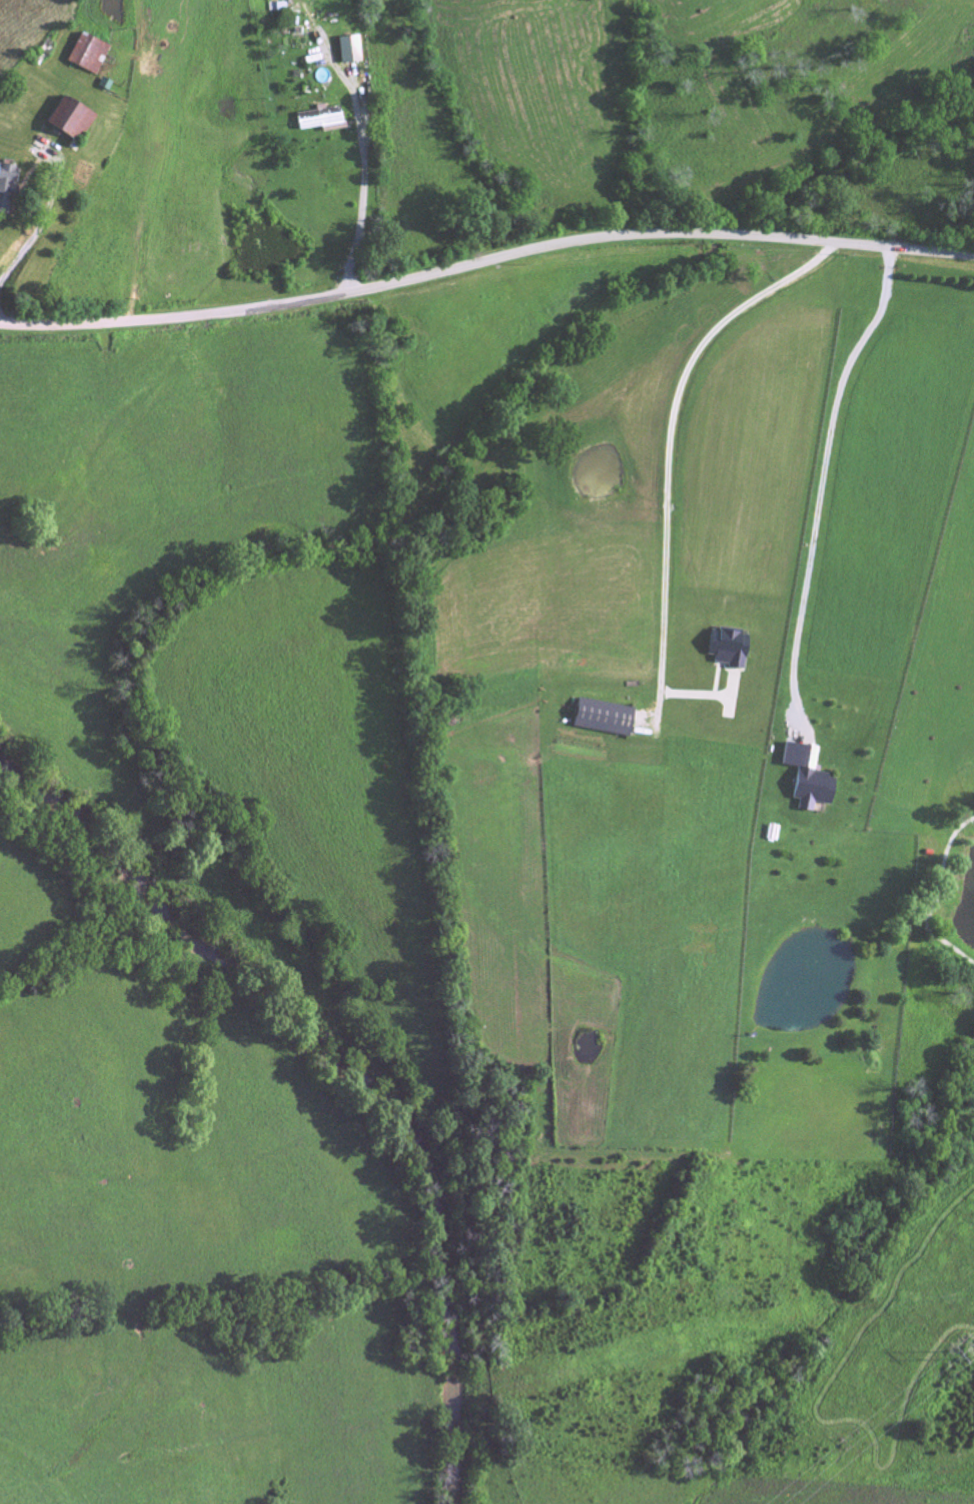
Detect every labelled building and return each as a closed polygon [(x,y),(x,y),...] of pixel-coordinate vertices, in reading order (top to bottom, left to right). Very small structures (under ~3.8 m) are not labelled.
[(107,47),(76,36),(66,66),(96,77),(107,47)] [(334,40),(338,66),(358,63),(354,37),(334,40)] [(91,118),(59,98),(42,125),(74,146),(91,118)] [(293,115),(296,133),(318,129),(319,135),(341,131),(337,108),(322,111),(322,110),(293,115)] [(8,186),(12,168),(0,165),(0,204),(8,206),(13,187),(8,186)] [(742,672),(750,638),(712,628),(705,656),(715,659),(714,665),(742,672)] [(628,740),(634,712),(578,699),(572,727),(628,740)] [(817,750),(784,745),(781,768),(797,770),(792,801),(799,802),(797,812),(812,815),(813,805),(830,808),(835,777),(813,774),(817,750)]
